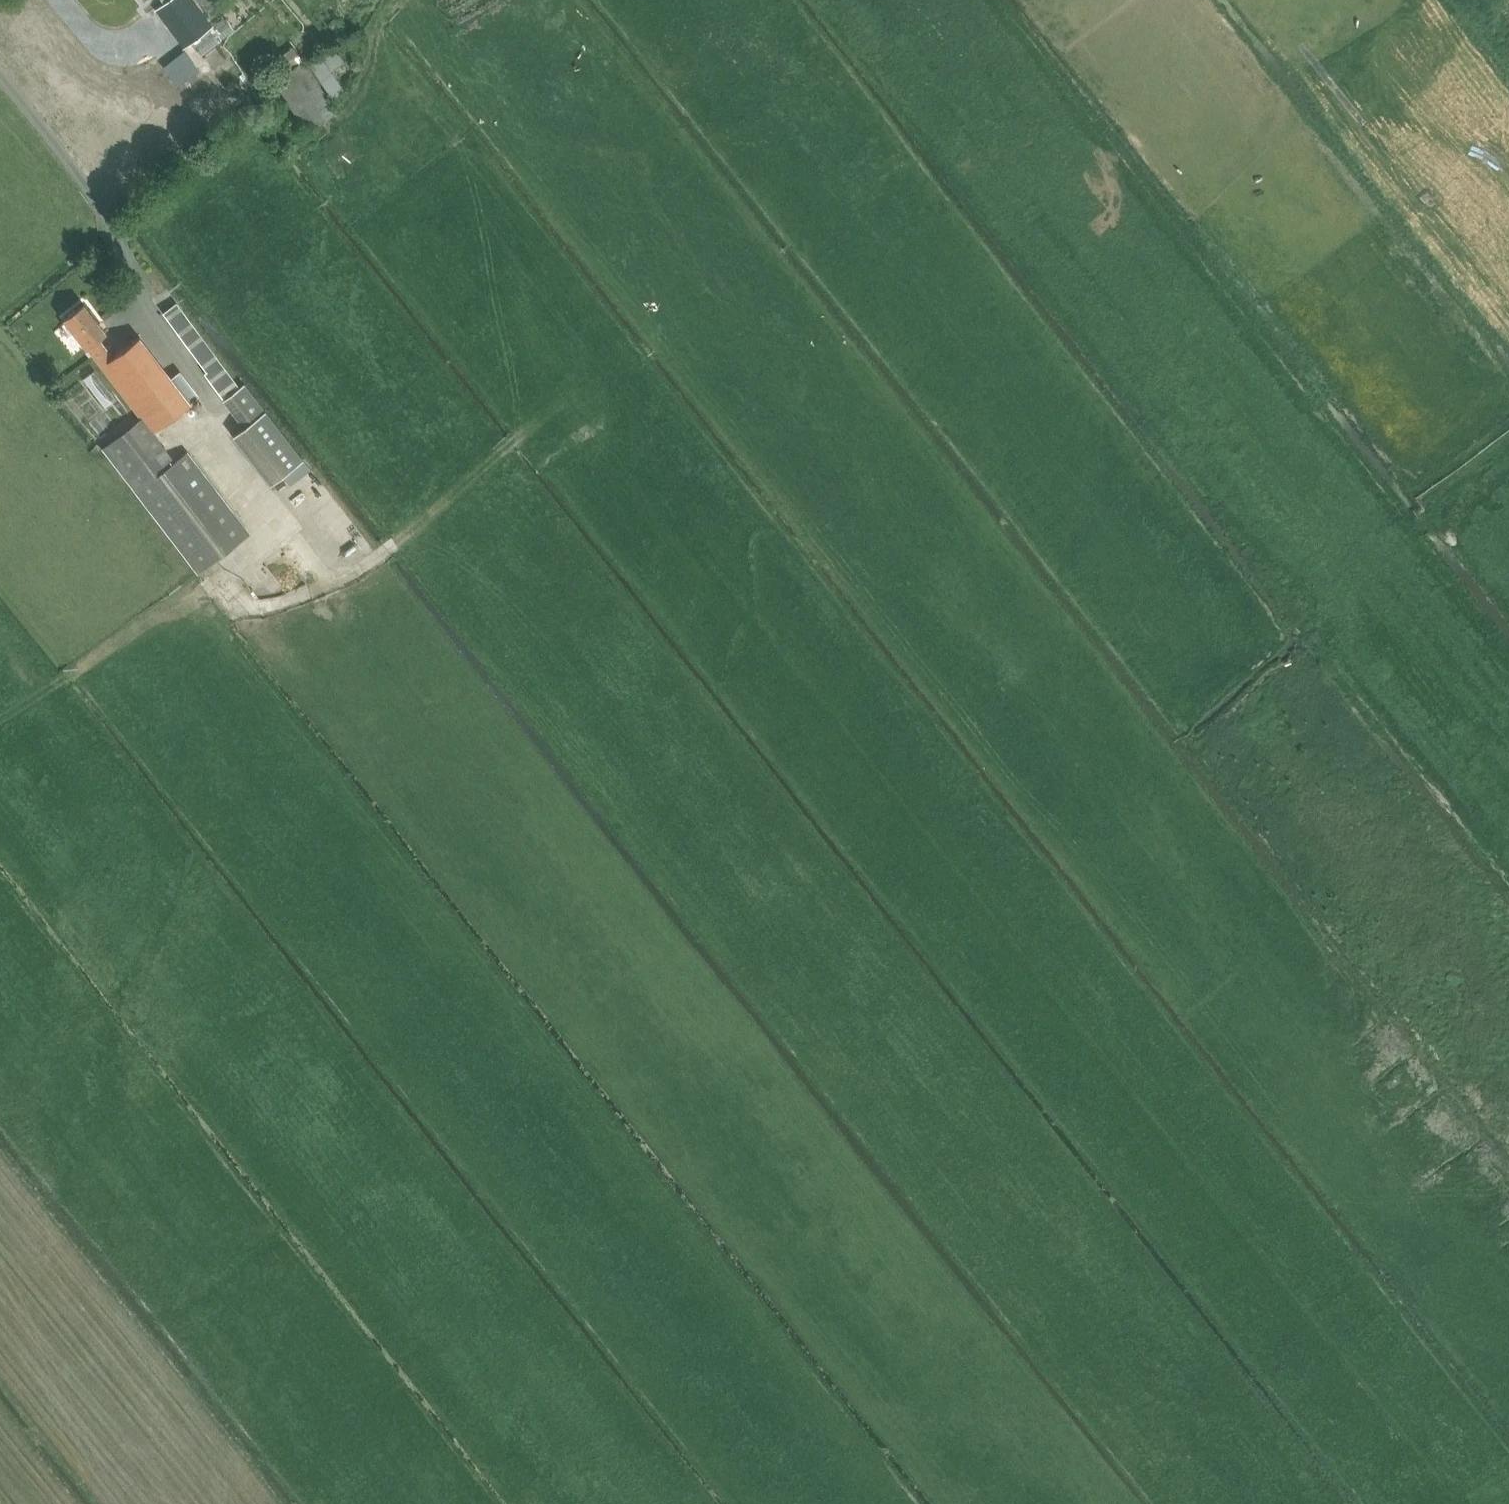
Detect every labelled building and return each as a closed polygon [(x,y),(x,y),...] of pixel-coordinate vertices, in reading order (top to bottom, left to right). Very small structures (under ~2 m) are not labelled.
[(157,9),(185,45),(211,25),(192,0),(169,0),(157,9)] [(346,8),(356,0),(339,0),(346,8)] [(222,395),(237,384),(176,302),(163,311),(206,370),(204,371),(222,395)] [(106,331),(85,303),(65,318),(152,431),(185,407),(185,408),(201,396),(182,370),(172,377),(140,335),(113,356),(99,337),(106,331)] [(84,378),(106,406),(117,398),(95,370),(84,378)] [(243,381),(222,398),(243,424),(232,432),(270,481),(301,456),(243,381)] [(128,480),(167,448),(165,445),(159,450),(136,421),(103,447),(128,480)] [(167,448),(128,480),(199,572),(250,533),(187,451),(176,460),(167,448)]
